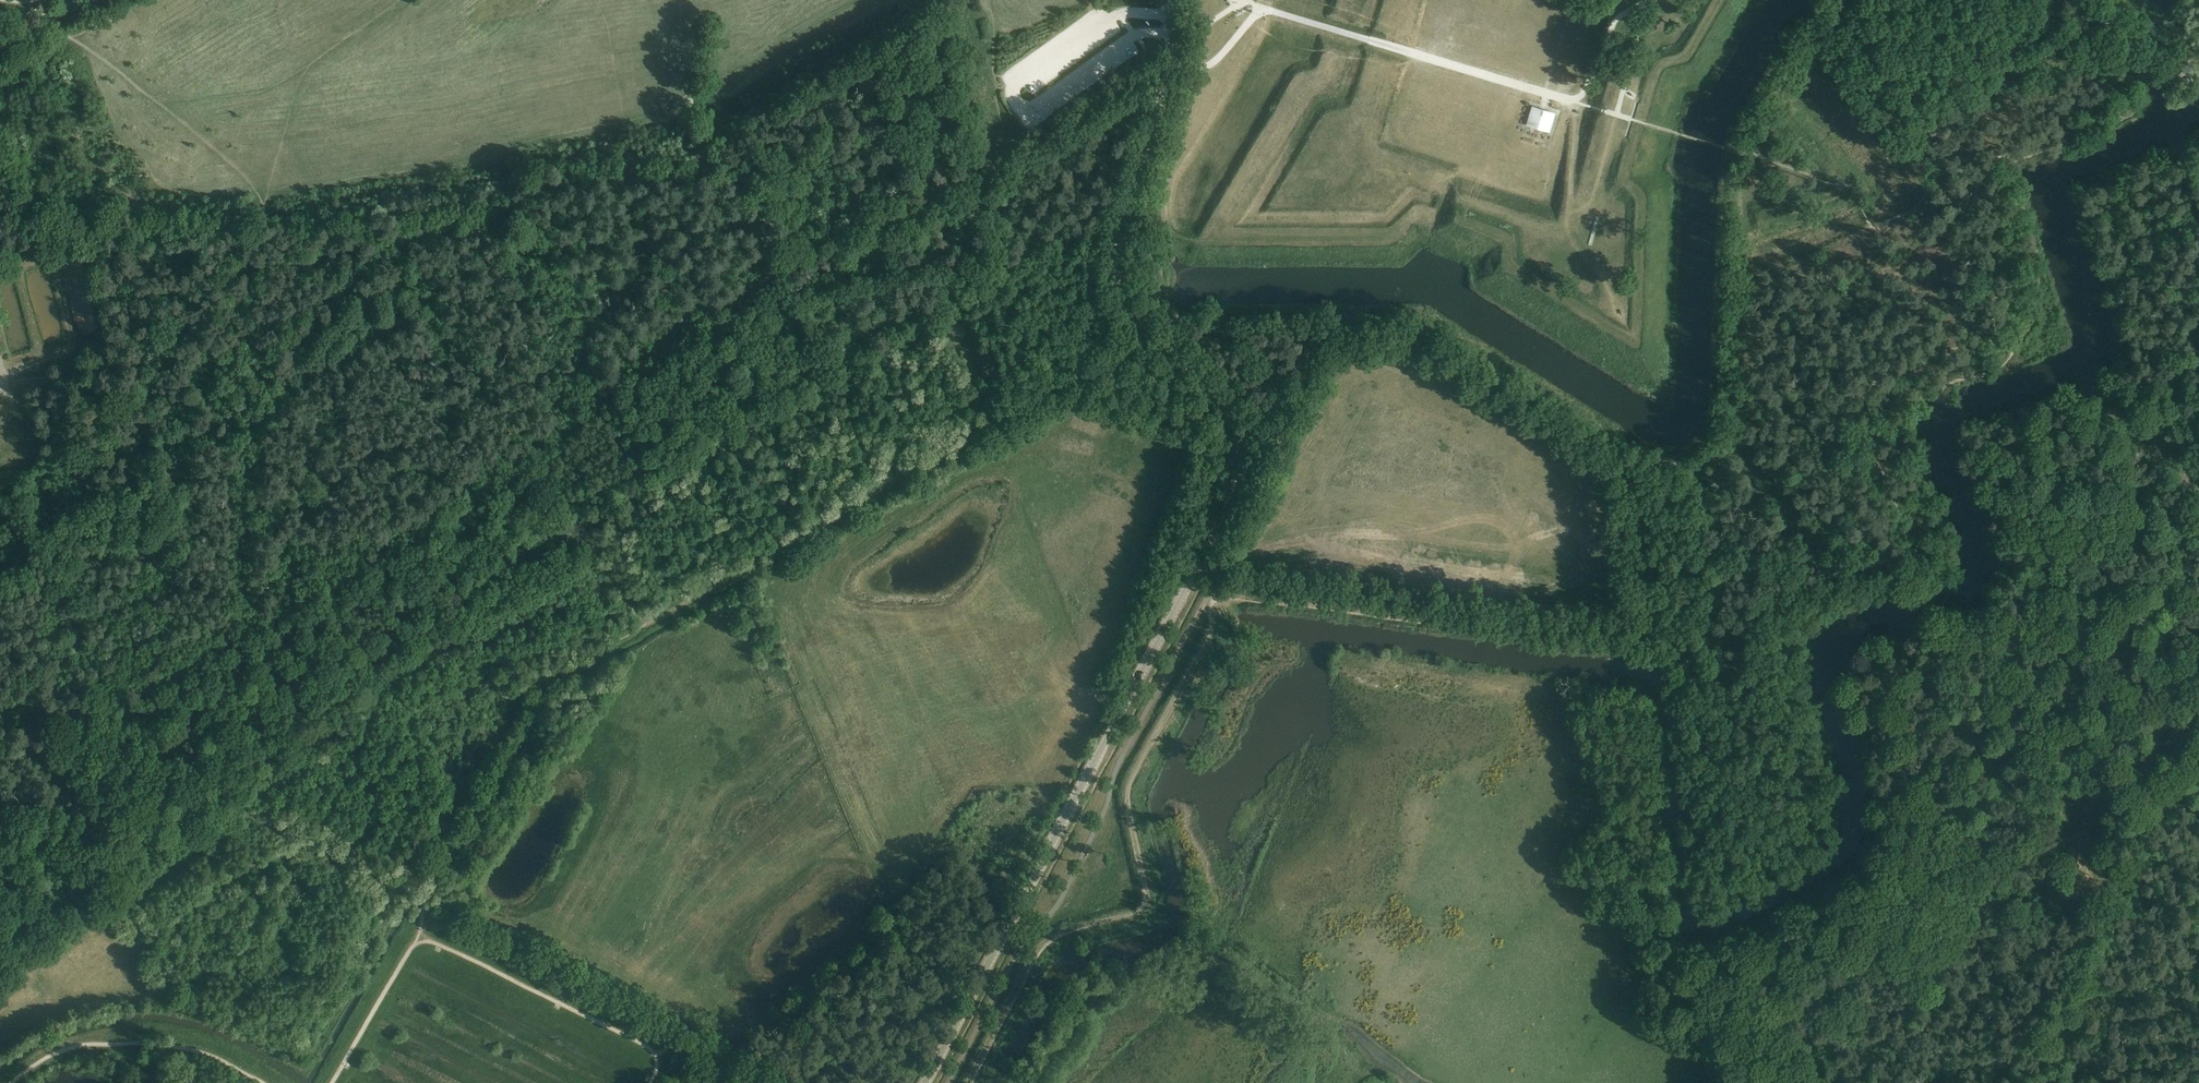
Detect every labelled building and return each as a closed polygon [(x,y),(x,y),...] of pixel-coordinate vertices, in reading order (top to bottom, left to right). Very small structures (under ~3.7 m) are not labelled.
[(1533,106),(1527,125),(1550,133),(1556,113),(1533,106)] [(953,1045),(958,1033),(953,1031),(948,1043),(953,1045)]
